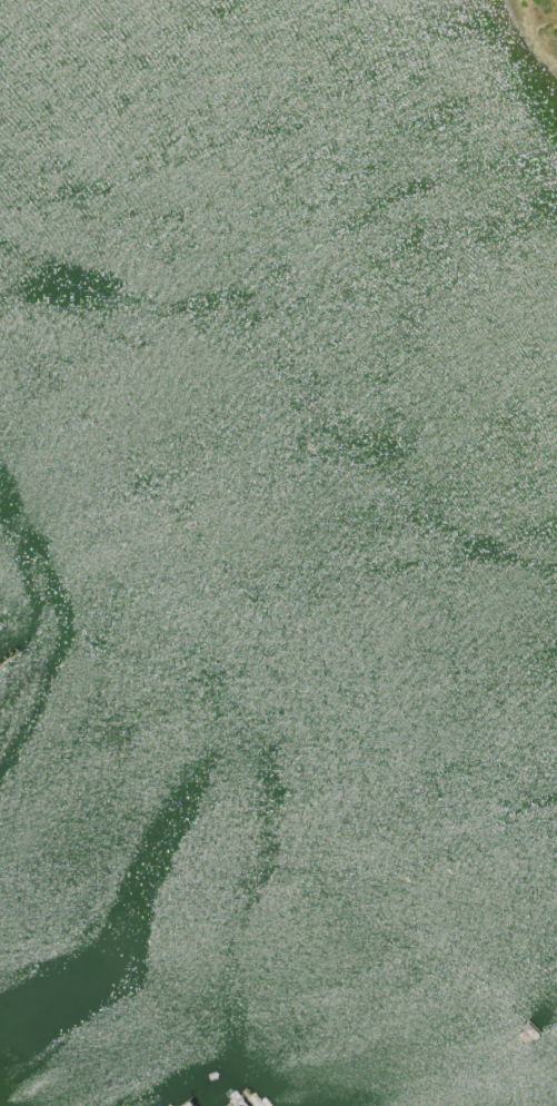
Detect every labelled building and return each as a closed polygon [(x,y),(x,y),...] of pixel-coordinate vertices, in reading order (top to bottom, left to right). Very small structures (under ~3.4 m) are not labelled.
[(179,1104),(181,1105),(199,1105),(191,1095),(179,1104)]
